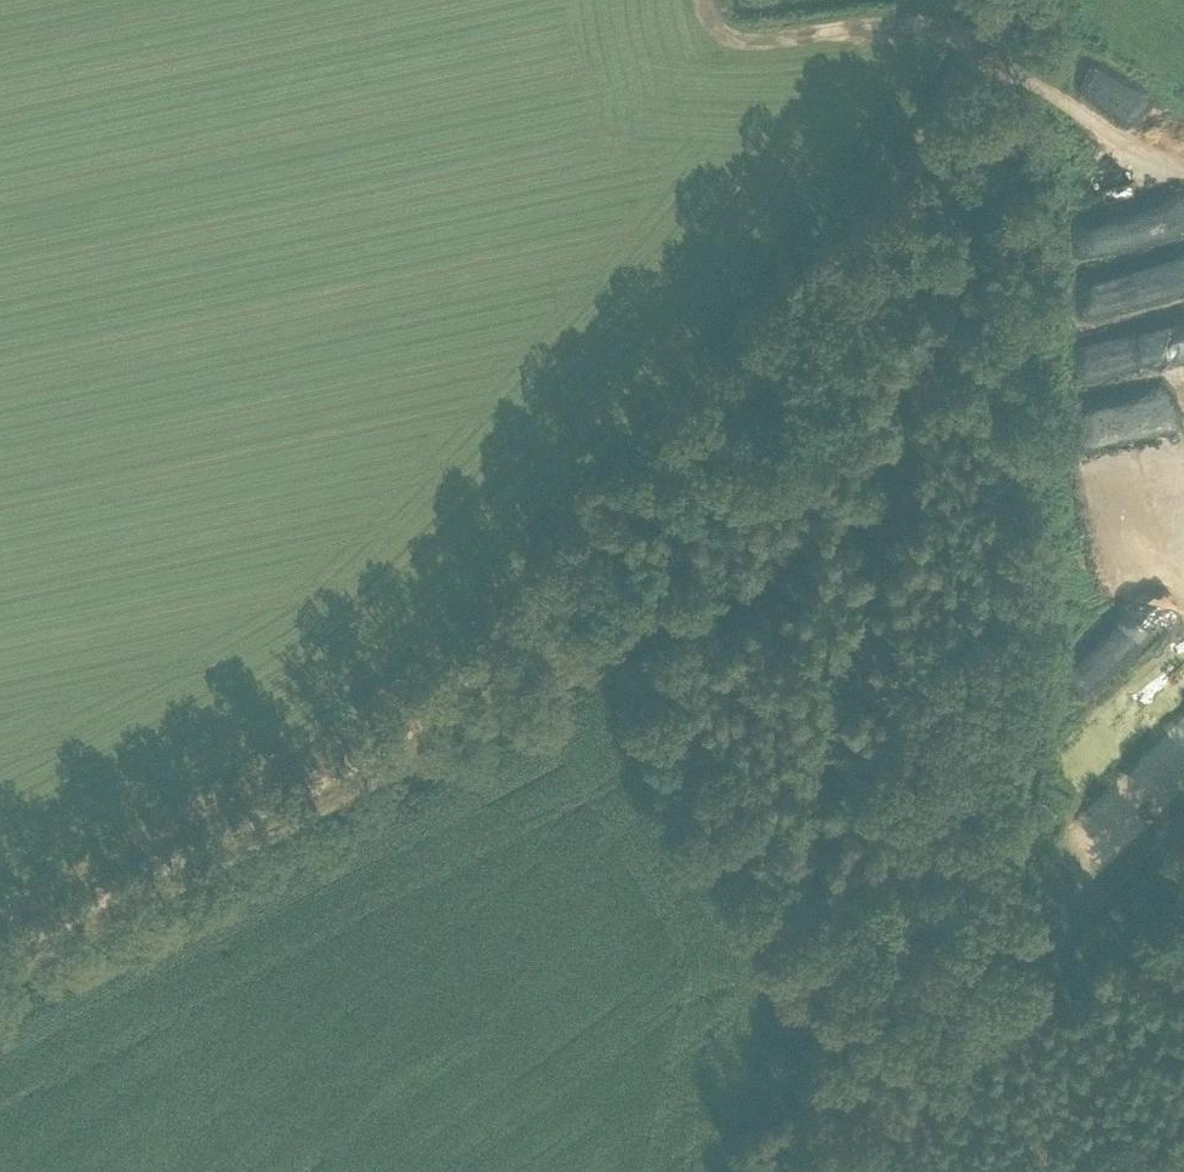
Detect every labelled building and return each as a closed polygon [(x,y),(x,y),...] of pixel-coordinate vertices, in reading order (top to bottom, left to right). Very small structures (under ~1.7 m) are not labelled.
[(1115,262),(1158,260),(1156,218),(1099,221),(1100,245),(1114,244),(1115,262)] [(1079,892),(1120,855),(1083,816),(1043,853),(1079,892)]
